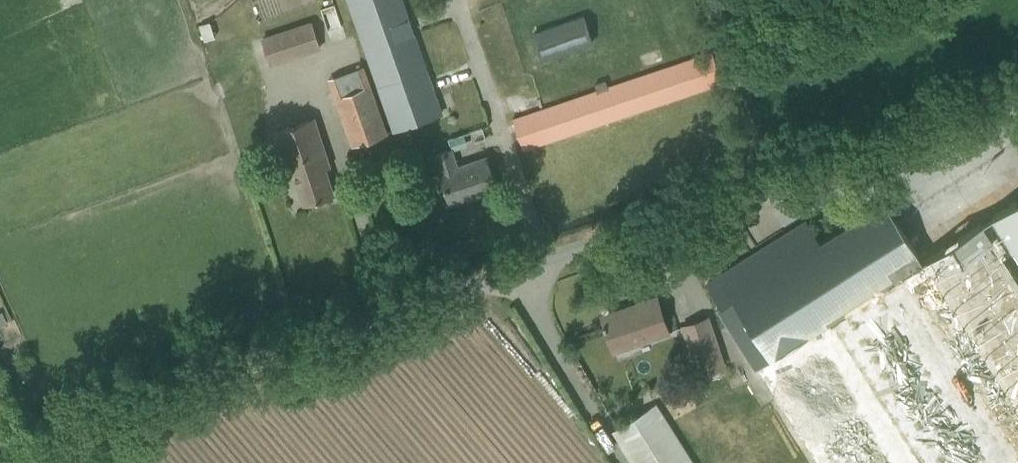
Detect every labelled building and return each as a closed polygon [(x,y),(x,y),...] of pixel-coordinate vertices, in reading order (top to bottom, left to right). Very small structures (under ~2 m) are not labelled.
[(399,0),(348,0),(393,130),(439,113),(399,0)] [(583,14),(532,33),(542,61),(593,43),(583,14)] [(311,20),(261,37),(271,66),(321,48),(311,20)] [(523,149),(722,82),(712,52),(608,87),(606,80),(596,83),(598,90),(513,119),(523,149)] [(351,144),(386,132),(370,85),(335,97),(351,144)] [(333,192),(327,173),(323,163),(329,161),(312,113),(275,126),(289,168),(292,167),(298,183),(304,202),(333,192)] [(467,196),(496,185),(486,157),(457,167),(452,150),(437,155),(443,172),(441,172),(451,202),(467,197),(467,196)] [(921,260),(923,264),(931,275),(929,276),(935,285),(1017,414),(1017,274),(994,237),(1001,233),(1017,259),(1017,198),(921,260)] [(895,424),(905,417),(840,314),(847,309),(901,277),(923,264),(921,260),(884,202),(810,250),(795,227),(719,276),(707,284),(720,306),(717,308),(815,462),(919,462),(895,424)] [(840,314),(905,417),(895,424),(920,462),(1017,462),(1017,439),(994,401),(989,404),(920,295),(914,287),(929,276),(931,275),(923,264),(901,277),(847,309),(840,314)] [(603,320),(610,339),(614,353),(669,335),(657,297),(632,306),(633,311),(605,321),(605,320),(603,320)] [(709,314),(681,324),(699,376),(727,366),(709,314)] [(613,434),(631,462),(692,462),(656,407),(613,434)]
